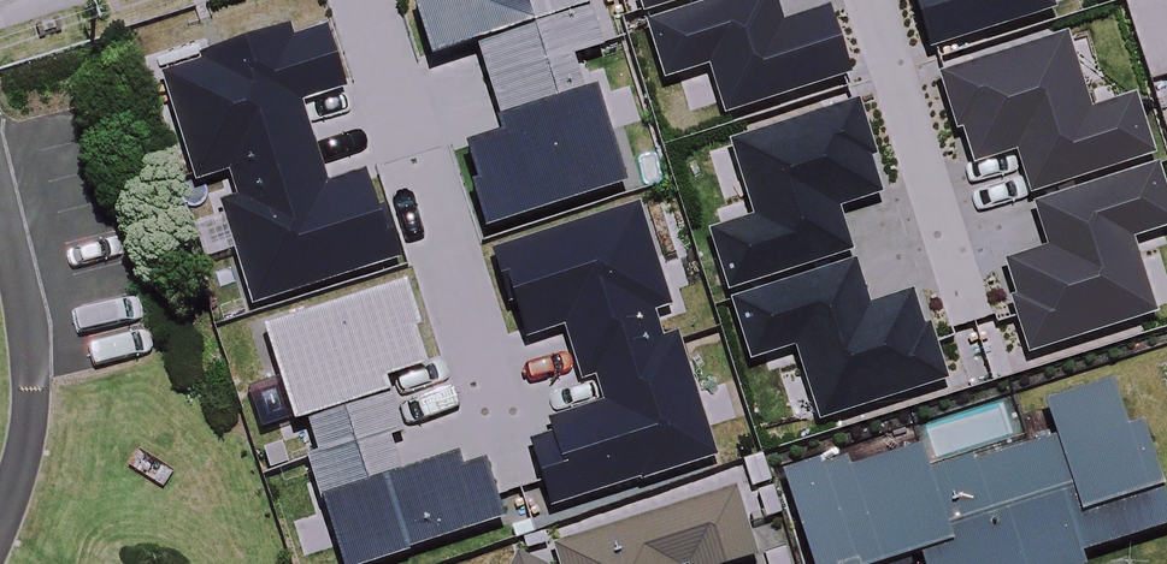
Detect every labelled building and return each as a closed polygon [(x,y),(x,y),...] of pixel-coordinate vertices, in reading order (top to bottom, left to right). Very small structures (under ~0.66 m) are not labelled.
[(428,50),(476,35),(490,76),(566,52),(594,43),(581,0),(413,0),(428,50)] [(651,20),(665,69),(710,55),(727,104),(839,67),(823,12),(776,26),(769,0),(718,0),(651,20)] [(932,35),(1044,3),(1043,0),(922,0),(932,35)] [(230,162),(308,138),(295,95),(339,81),(321,23),(288,33),(285,24),(199,50),(202,57),(163,69),(195,172),(230,162)] [(1061,41),(950,76),(975,151),(1017,137),(1033,184),(1145,147),(1130,99),(1084,114),(1061,41)] [(566,52),(490,76),(506,128),(465,140),(490,220),(625,179),(595,82),(577,87),(566,52)] [(851,105),(734,140),(758,215),(714,228),(730,280),(845,245),(830,199),(875,186),(851,105)] [(308,138),(230,162),(239,195),(222,200),(252,298),(389,257),(362,169),(324,180),(308,138)] [(1040,202),(1053,246),(1010,260),(1034,338),(1149,305),(1125,230),(1166,217),(1166,211),(1152,167),(1040,202)] [(635,202),(494,245),(520,330),(566,316),(580,363),(656,340),(646,306),(665,300),(635,202)] [(849,261),(733,297),(750,351),(795,337),(818,409),(936,373),(908,291),(862,307),(849,261)] [(267,322),(310,455),(398,428),(379,369),(420,357),(396,282),(267,322)] [(656,340),(580,363),(593,405),(554,417),(558,430),(529,438),(549,501),(710,451),(675,335),(656,340)] [(1117,378),(1043,400),(1044,405),(1015,414),(1009,397),(921,424),(924,433),(787,475),(815,563),(890,563),(923,554),(926,563),(1082,563),(1079,556),(1166,529),(1166,489),(1146,422),(1132,427),(1117,378)] [(383,433),(310,455),(344,562),(500,514),(482,457),(456,465),(452,452),(394,470),(383,433)] [(737,492),(556,549),(561,563),(734,563),(758,556),(737,492)]
